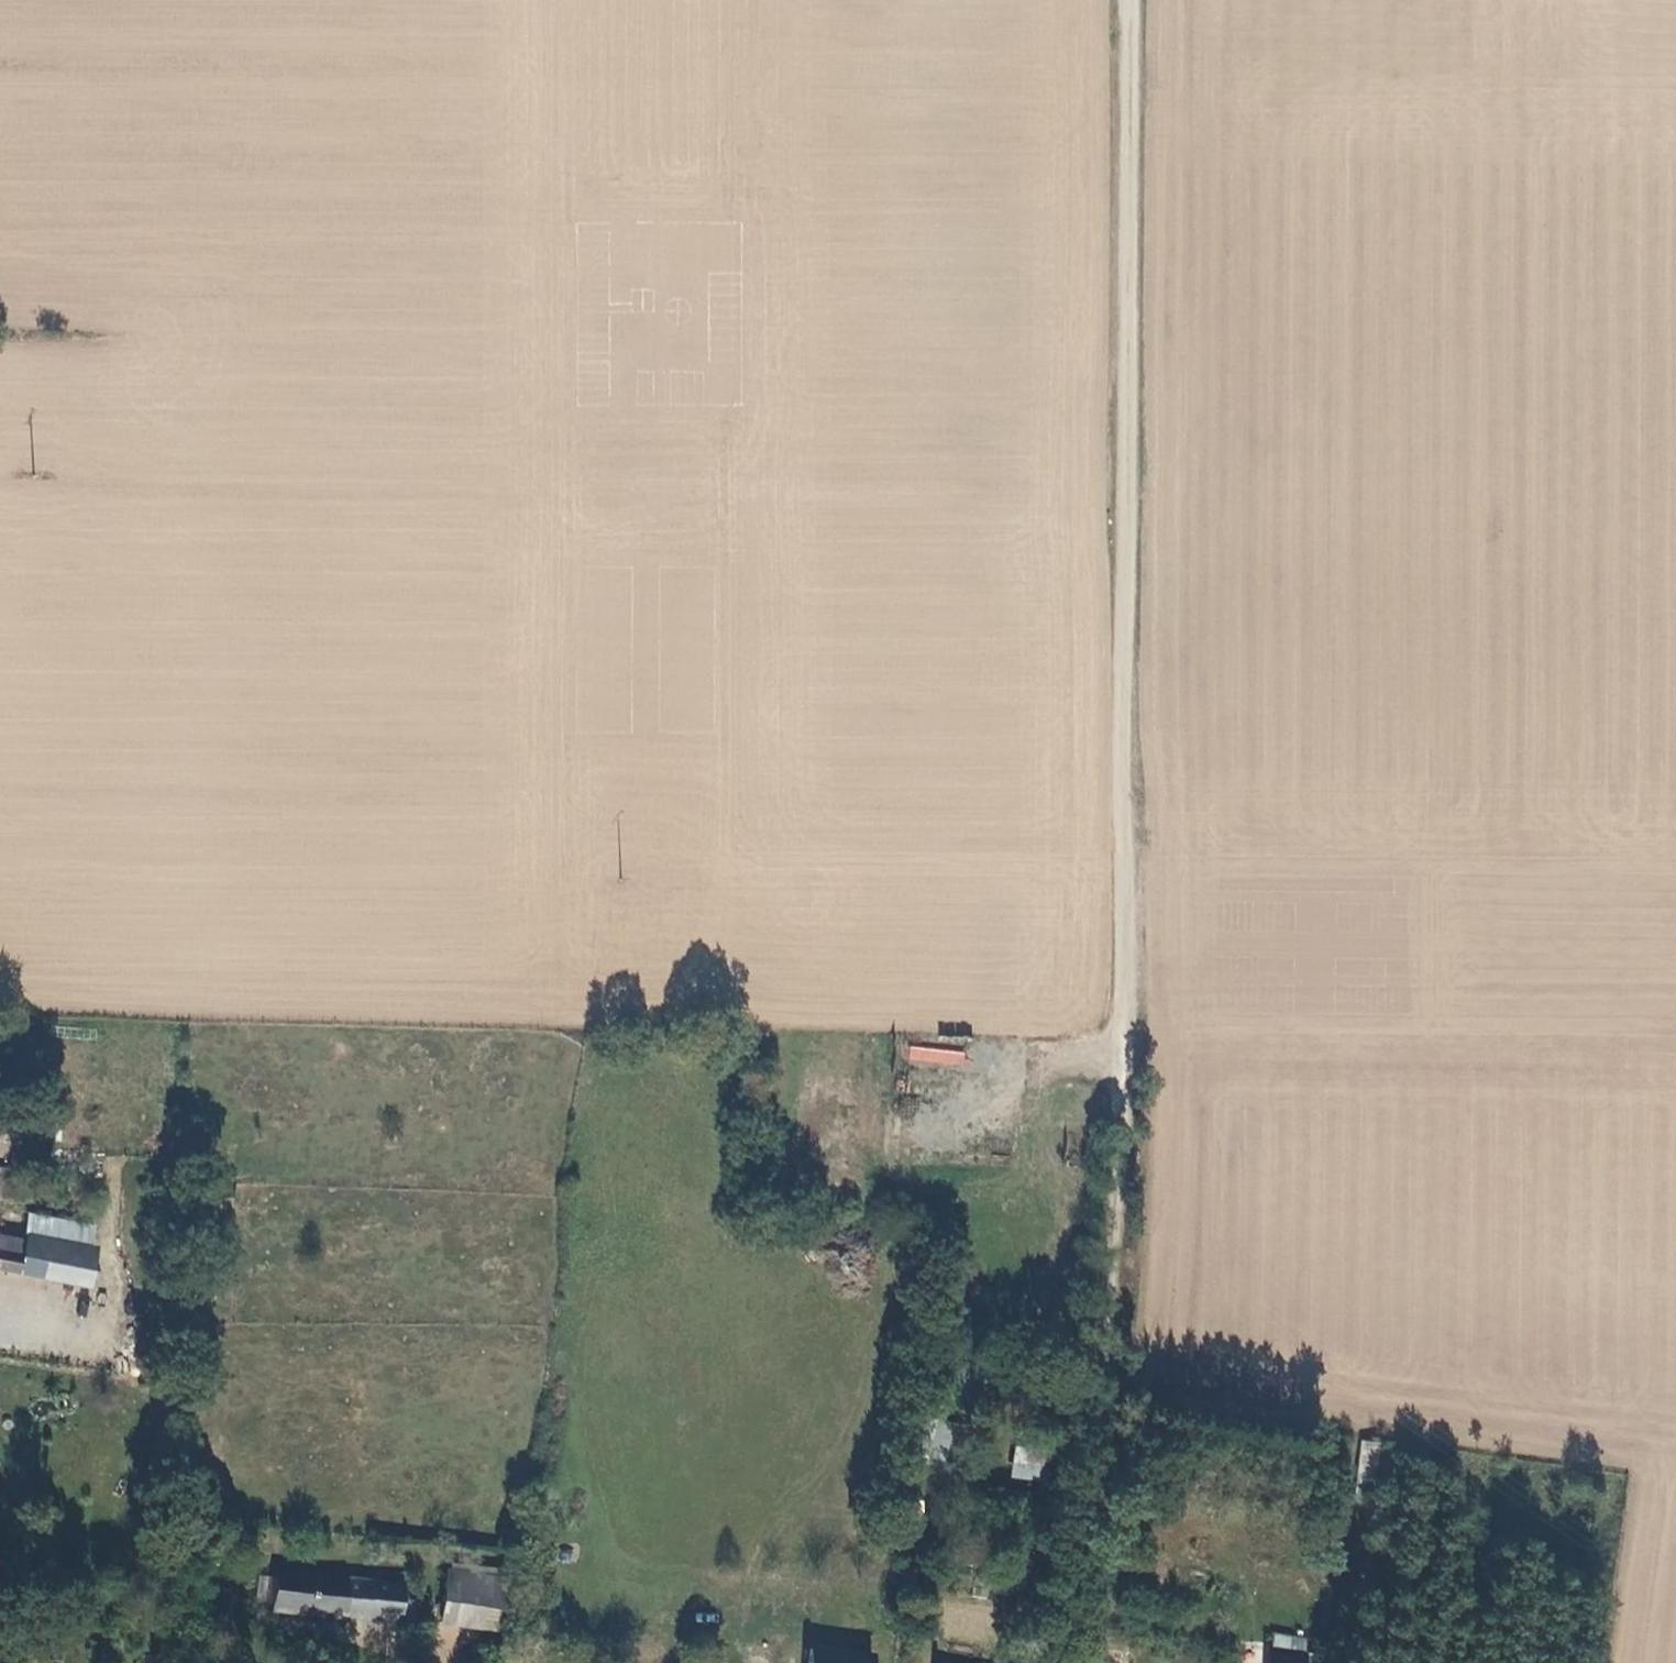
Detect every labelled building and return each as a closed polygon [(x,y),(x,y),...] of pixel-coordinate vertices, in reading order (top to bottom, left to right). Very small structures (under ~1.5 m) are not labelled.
[(964,1068),(965,1051),(909,1045),(907,1063),(964,1068)] [(9,1196),(11,1170),(0,1168),(0,1195),(9,1196)] [(0,1286),(0,1324),(3,1324),(8,1288),(0,1286)] [(1378,1440),(1358,1440),(1358,1483),(1378,1483),(1378,1440)] [(1014,1444),(1011,1478),(1042,1481),(1046,1448),(1014,1444)] [(428,1595),(460,1597),(486,1598),(488,1568),(430,1564),(428,1595)] [(259,1613),(400,1618),(401,1595),(384,1595),(385,1579),(261,1575),(259,1613)] [(459,1618),(460,1597),(428,1595),(426,1616),(459,1618)] [(805,1662),(875,1662),(876,1655),(808,1645),(805,1662)] [(1307,1654),(1268,1648),(1266,1662),(1305,1662),(1307,1654)]
